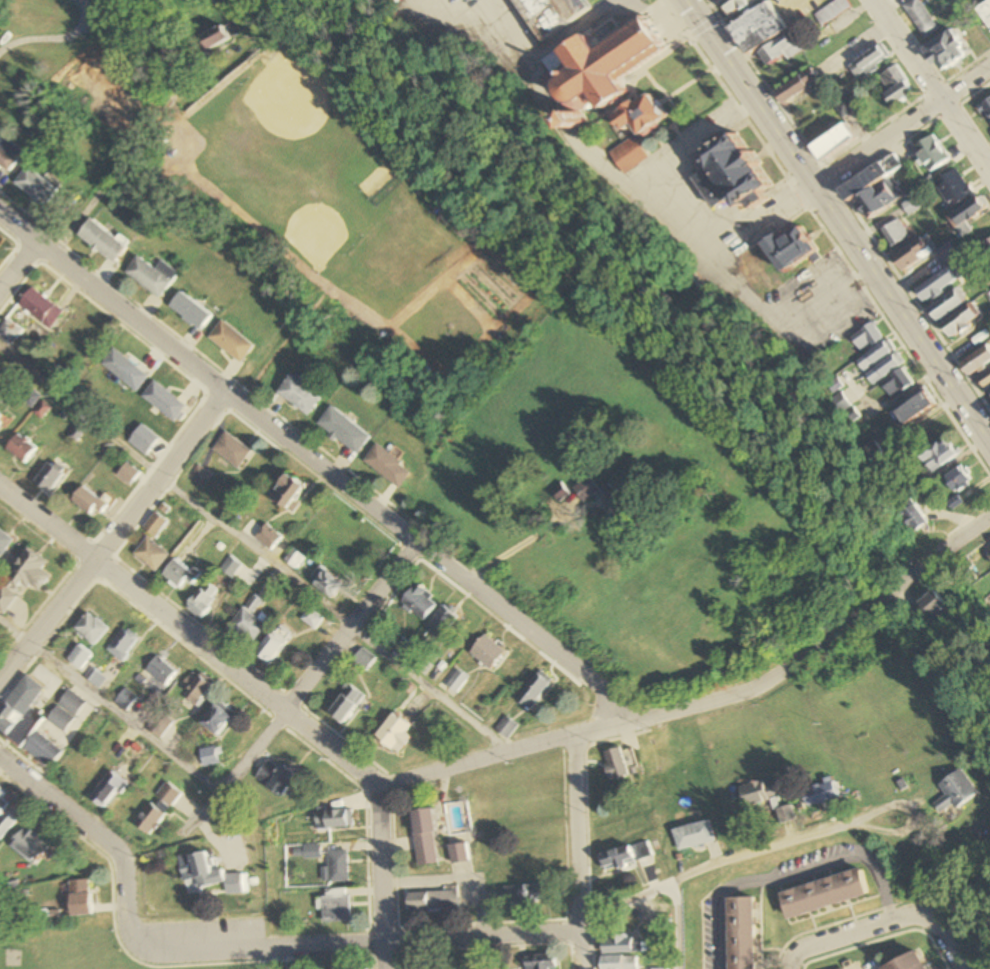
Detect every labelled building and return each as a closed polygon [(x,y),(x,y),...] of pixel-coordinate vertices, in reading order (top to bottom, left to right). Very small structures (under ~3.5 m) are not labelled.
[(580,14),(571,0),(519,0),(545,38),(580,14)] [(729,18),(755,0),(729,0),(720,6),(729,18)] [(851,7),(846,0),(835,0),(813,15),(822,27),(851,7)] [(935,30),(919,0),(912,0),(903,4),(920,38),(935,30)] [(975,9),(989,29),(989,0),(987,0),(975,9)] [(727,26),(745,55),(785,30),(768,2),(727,26)] [(196,31),(203,47),(229,36),(221,20),(196,31)] [(938,73),(964,54),(946,30),(920,49),(938,73)] [(758,54),(768,67),(783,56),(787,61),(799,51),(785,33),(758,54)] [(557,89),(569,107),(585,97),(594,111),(613,101),(604,87),(647,56),(635,36),(591,67),(580,49),(563,60),(573,77),(557,89)] [(858,81),(888,58),(878,44),(847,67),(858,81)] [(890,106),(912,91),(894,65),(877,77),(887,91),(882,95),(890,106)] [(773,91),(780,104),(818,82),(811,69),(773,91)] [(609,117),(619,131),(629,124),(639,138),(667,119),(647,90),(609,117)] [(989,129),(989,98),(976,108),(989,129)] [(852,111),(843,99),(832,107),(841,119),(852,111)] [(853,138),(844,124),(808,146),(818,160),(853,138)] [(691,177),(711,210),(728,200),(735,212),(760,197),(757,192),(767,186),(734,133),(697,156),(705,169),(691,177)] [(947,160),(931,134),(911,147),(927,172),(947,160)] [(647,158),(633,136),(607,153),(622,175),(647,158)] [(3,179),(17,161),(0,148),(0,177),(3,179)] [(951,209),(973,193),(955,168),(933,184),(951,209)] [(34,174),(20,191),(55,218),(68,200),(34,174)] [(852,200),(866,220),(899,197),(885,177),(852,200)] [(970,232),(965,226),(984,207),(974,196),(949,220),(965,237),(970,232)] [(900,205),(906,215),(919,207),(913,197),(900,205)] [(89,216),(75,234),(109,260),(123,243),(89,216)] [(890,247),(908,236),(896,218),(879,229),(890,247)] [(813,254),(797,224),(761,243),(777,273),(813,254)] [(988,267),(989,266),(989,239),(976,248),(988,267)] [(898,270),(930,257),(923,240),(891,253),(898,270)] [(932,253),(942,267),(958,255),(948,241),(932,253)] [(137,253),(123,271),(158,298),(172,280),(137,253)] [(961,278),(952,265),(915,291),(924,304),(961,278)] [(969,300),(960,287),(927,309),(935,322),(969,300)] [(18,306),(49,330),(62,312),(31,288),(18,306)] [(178,288),(164,306),(199,332),(212,314),(178,288)] [(950,339),(980,318),(970,303),(940,324),(950,339)] [(222,319),(208,337),(243,363),(256,345),(222,319)] [(10,348),(23,331),(7,320),(0,329),(0,341),(10,348)] [(881,336),(869,322),(848,339),(860,353),(881,336)] [(893,352),(887,341),(854,359),(860,371),(893,352)] [(989,362),(989,351),(986,345),(959,364),(968,377),(989,362)] [(101,364),(130,390),(143,376),(114,349),(101,364)] [(865,376),(872,386),(902,362),(894,352),(865,376)] [(983,391),(989,386),(989,369),(975,378),(983,391)] [(888,398),(912,387),(904,370),(880,381),(888,398)] [(287,372),(274,389),(308,416),(322,398),(287,372)] [(185,407),(154,381),(141,397),(172,423),(185,407)] [(931,405),(922,392),(894,413),(904,425),(931,405)] [(848,407),(839,393),(829,400),(837,413),(848,407)] [(331,407),(317,425),(352,451),(366,434),(331,407)] [(251,453),(225,432),(211,449),(236,470),(251,453)] [(37,450),(18,435),(6,449),(25,465),(37,450)] [(929,450),(924,442),(914,449),(930,473),(956,455),(946,438),(929,450)] [(374,442),(360,460),(395,487),(408,469),(374,442)] [(66,474),(51,461),(34,481),(48,494),(66,474)] [(129,486),(139,474),(126,464),(116,476),(129,486)] [(971,481),(961,466),(943,478),(954,493),(971,481)] [(597,494),(615,523),(634,511),(615,480),(596,492),(587,478),(572,488),(582,504),(597,494)] [(558,502),(567,495),(559,483),(549,491),(558,502)] [(72,500),(94,520),(106,507),(84,487),(72,500)] [(896,508),(914,533),(927,523),(909,498),(896,508)] [(143,528),(154,537),(167,523),(155,513),(143,528)] [(281,537),(265,524),(254,538),(270,551),(281,537)] [(0,529),(0,558),(14,540),(0,529)] [(155,572),(169,555),(147,537),(133,555),(155,572)] [(306,556),(293,548),(285,561),(297,569),(306,556)] [(1,585),(0,587),(0,613),(3,615),(25,583),(39,593),(50,576),(41,570),(47,562),(28,549),(2,586),(1,585)] [(242,565),(230,556),(219,569),(231,579),(242,565)] [(954,568),(966,585),(978,577),(966,560),(954,568)] [(195,568),(187,574),(178,561),(163,572),(177,592),(200,575),(195,568)] [(345,583),(321,566),(309,582),(333,600),(345,583)] [(187,608),(203,619),(220,592),(204,582),(187,608)] [(417,620),(436,609),(422,586),(403,597),(417,620)] [(929,620),(947,608),(936,590),(918,603),(929,620)] [(246,604),(227,630),(253,649),(268,627),(252,615),(262,601),(254,595),(247,605),(246,604)] [(458,618),(445,605),(425,625),(438,639),(458,618)] [(94,646),(109,629),(89,612),(74,630),(94,646)] [(107,651),(123,663),(141,638),(124,626),(107,651)] [(269,666),(288,643),(273,631),(255,654),(269,666)] [(490,671),(506,652),(484,635),(469,654),(490,671)] [(79,670),(91,656),(80,645),(67,659),(79,670)] [(377,659),(363,648),(352,662),(366,673),(377,659)] [(145,671),(165,688),(180,671),(159,654),(145,671)] [(529,711),(554,681),(541,670),(516,701),(529,711)] [(88,680),(96,687),(102,680),(94,673),(88,680)] [(201,707),(211,679),(195,673),(184,700),(201,707)] [(38,712),(44,705),(37,700),(45,689),(26,675),(0,710),(0,731),(9,738),(31,707),(38,712)] [(343,726),(365,698),(350,685),(327,713),(343,726)] [(125,711),(136,699),(126,690),(115,702),(125,711)] [(46,719),(63,733),(86,705),(69,691),(46,719)] [(218,738),(236,715),(218,701),(200,724),(218,738)] [(411,728),(394,714),(375,738),(397,756),(411,739),(406,735),(411,728)] [(494,730),(508,740),(518,727),(505,717),(494,730)] [(22,749),(49,769),(61,753),(35,732),(22,749)] [(199,751),(204,768),(220,765),(216,747),(199,751)] [(610,781),(628,778),(622,750),(604,753),(610,781)] [(299,782),(273,758),(255,777),(281,801),(299,782)] [(937,786),(945,796),(932,805),(940,816),(975,792),(960,770),(937,786)] [(89,799),(103,811),(125,783),(110,772),(89,799)] [(740,787),(745,807),(771,801),(772,803),(779,802),(775,787),(766,789),(764,782),(740,787)] [(131,821),(145,835),(182,798),(168,784),(131,821)] [(806,807),(839,801),(836,784),(803,790),(806,807)] [(16,821),(3,812),(8,805),(0,799),(0,843),(16,821)] [(413,812),(418,868),(438,866),(434,810),(413,812)] [(314,828),(352,828),(352,812),(314,812),(314,828)] [(673,831),(678,852),(716,842),(711,821),(673,831)] [(50,848),(26,826),(9,845),(34,866),(50,848)] [(453,865),(470,862),(466,844),(449,847),(453,865)] [(605,870),(653,860),(649,844),(601,854),(605,870)] [(349,883),(349,852),(328,852),(328,883),(349,883)] [(178,858),(181,877),(187,876),(190,891),(224,885),(226,896),(245,893),(241,873),(223,877),(222,870),(210,872),(206,853),(178,858)] [(869,898),(862,871),(779,892),(786,919),(869,898)] [(69,881),(69,917),(90,917),(90,881),(69,881)] [(551,905),(551,885),(506,885),(506,905),(551,905)] [(321,890),(323,923),(351,922),(350,889),(321,890)] [(459,891),(408,893),(408,911),(459,909),(459,891)] [(728,968),(756,968),(754,898),(726,899),(728,968)] [(645,943),(635,943),(635,938),(603,938),(603,953),(645,953),(645,943)] [(886,968),(887,968),(929,968),(922,952),(886,968)] [(525,968),(557,968),(554,953),(523,960),(525,968)] [(637,957),(602,957),(602,968),(637,968),(637,957)]
